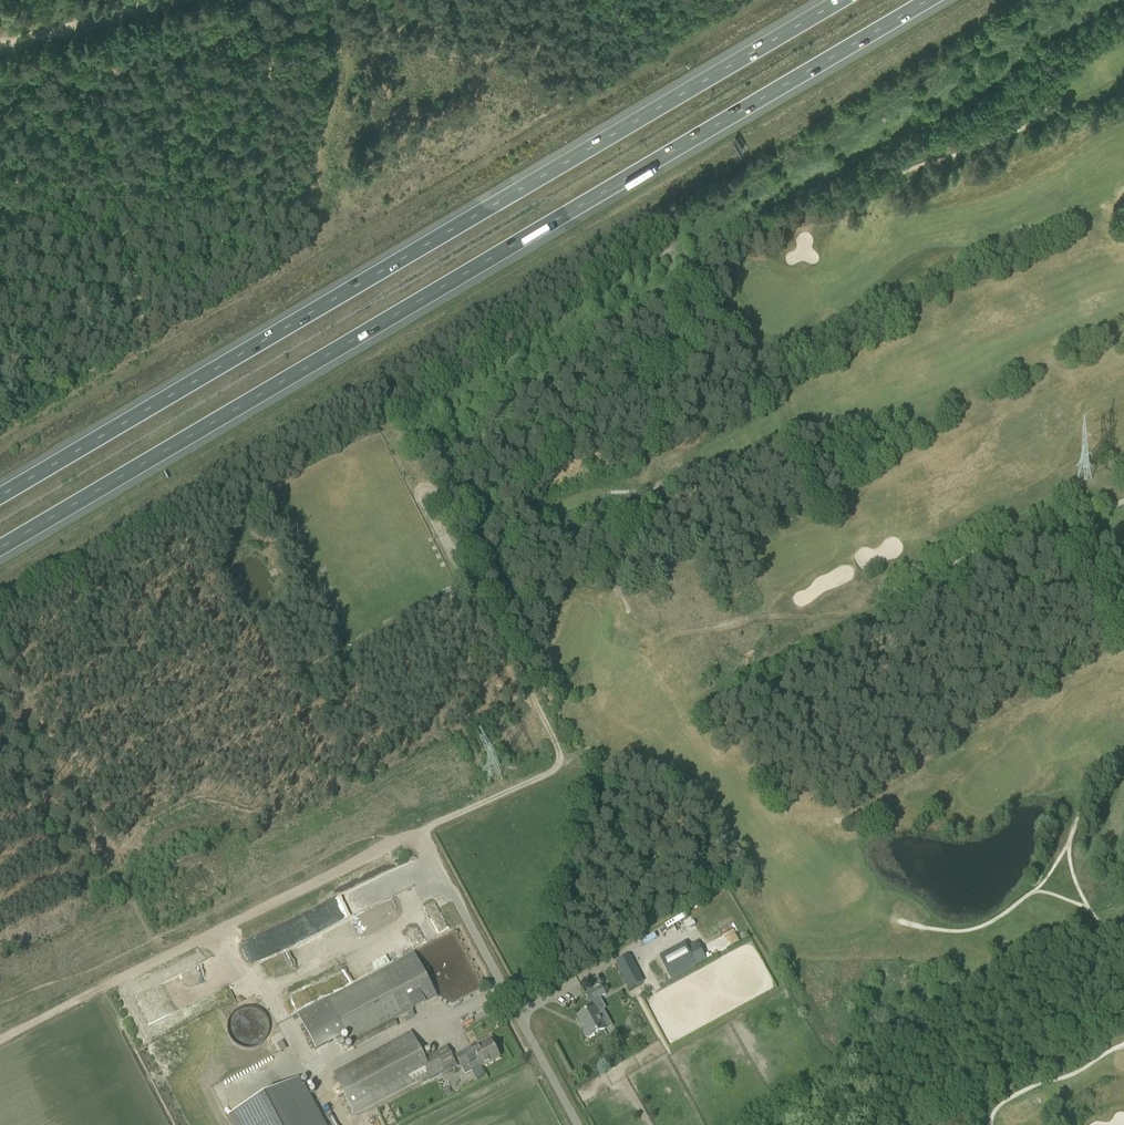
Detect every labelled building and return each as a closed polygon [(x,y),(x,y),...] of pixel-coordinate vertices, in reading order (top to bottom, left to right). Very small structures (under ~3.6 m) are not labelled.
[(690,942),(665,952),(672,972),(698,961),(690,942)] [(616,963),(630,989),(643,982),(629,956),(616,963)] [(648,962),(639,964),(642,977),(651,975),(648,962)] [(328,999),(347,1035),(354,1048),(398,1025),(394,1019),(403,1015),(380,972),(328,999)] [(585,995),(590,1003),(597,999),(604,995),(600,987),(585,995)] [(602,1010),(597,999),(590,1003),(593,1009),(578,1017),(585,1030),(583,1031),(587,1038),(588,1037),(589,1038),(604,1031),(595,1014),(602,1010)] [(334,1074),(355,1115),(419,1081),(421,1085),(430,1080),(430,1081),(458,1068),(452,1057),(442,1063),(437,1053),(425,1059),(411,1033),(334,1074)] [(456,1056),(462,1068),(477,1060),(481,1067),(499,1058),(490,1040),(472,1050),(471,1048),(456,1056)] [(299,1078),(230,1114),(236,1124),(323,1124),(299,1078)]
